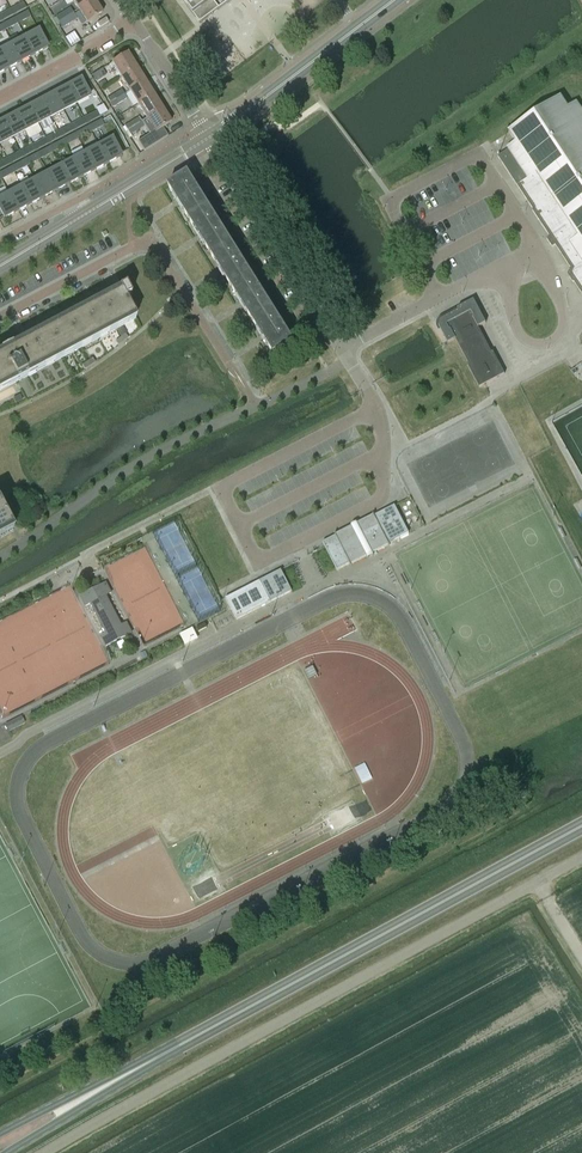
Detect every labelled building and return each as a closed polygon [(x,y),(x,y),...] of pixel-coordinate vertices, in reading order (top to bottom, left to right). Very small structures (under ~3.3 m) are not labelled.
[(78,9),(93,0),(72,0),(78,9)] [(78,9),(87,23),(103,14),(94,0),(93,0),(78,9)] [(200,23),(230,1),(229,0),(183,0),(200,23)] [(10,9),(13,15),(26,8),(23,2),(10,9)] [(63,12),(70,24),(77,19),(70,8),(63,12)] [(10,9),(0,14),(0,21),(0,22),(13,15),(10,9)] [(25,12),(14,18),(18,24),(28,18),(25,12)] [(70,24),(63,12),(56,17),(63,28),(70,24)] [(11,20),(2,25),(5,31),(11,27),(14,26),(11,20)] [(25,38),(34,55),(38,53),(47,48),(38,31),(25,38)] [(72,46),(81,40),(75,31),(66,37),(72,46)] [(25,38),(19,41),(12,45),(21,61),(34,55),(25,38)] [(0,51),(0,52),(8,68),(21,61),(12,45),(0,51)] [(8,68),(0,52),(0,73),(8,68)] [(120,77),(136,67),(127,53),(111,63),(120,77)] [(136,67),(120,77),(129,91),(145,81),(136,67)] [(104,68),(94,73),(96,79),(107,75),(104,68)] [(80,80),(67,87),(76,104),(89,97),(80,80)] [(145,81),(129,91),(138,105),(154,95),(145,81)] [(67,87),(54,94),(63,111),(76,104),(67,87)] [(114,94),(120,103),(127,99),(121,90),(114,94)] [(54,94),(42,101),(51,117),(63,111),(54,94)] [(120,103),(114,94),(107,99),(105,101),(110,109),(112,107),(113,108),(120,103)] [(162,108),(154,95),(138,105),(147,118),(162,108)] [(498,157),(533,210),(532,211),(550,237),(547,240),(553,248),(556,246),(571,269),(568,275),(573,283),(574,283),(581,294),(581,111),(578,105),(570,111),(561,98),(509,132),(518,145),(498,157)] [(51,117),(42,101),(29,107),(38,124),(51,117)] [(38,124),(29,107),(16,114),(25,131),(38,124)] [(171,122),(162,108),(147,118),(156,132),(171,122)] [(96,111),(83,118),(87,124),(100,117),(96,111)] [(16,114),(4,121),(13,138),(25,131),(16,114)] [(139,117),(131,122),(137,131),(144,126),(139,117)] [(83,118),(71,124),(74,130),(87,124),(83,118)] [(88,126),(91,132),(104,126),(101,119),(88,126)] [(4,121),(0,123),(0,144),(13,138),(4,121)] [(137,131),(131,122),(124,126),(125,127),(123,128),(130,139),(133,137),(131,134),(137,131)] [(71,124),(58,131),(61,137),(74,130),(71,124)] [(91,132),(88,126),(75,133),(79,139),(91,132)] [(61,137),(58,131),(45,138),(48,144),(61,137)] [(79,139),(75,133),(63,140),(66,146),(79,139)] [(45,138),(32,145),(36,151),(48,144),(45,138)] [(99,146),(108,163),(121,156),(112,139),(99,146)] [(66,146),(63,140),(50,147),(53,153),(66,146)] [(108,163),(99,146),(98,146),(96,142),(83,149),(86,153),(95,169),(108,163)] [(36,151),(32,145),(20,151),(23,157),(36,151)] [(50,147),(37,153),(40,160),(53,153),(50,147)] [(23,157),(20,151),(7,158),(10,164),(23,157)] [(40,160),(37,153),(24,160),(27,166),(28,166),(31,172),(36,169),(35,166),(42,163),(40,160)] [(86,153),(73,160),(82,176),(95,169),(86,153)] [(0,162),(0,170),(10,164),(7,158),(0,162)] [(27,166),(24,160),(11,167),(15,173),(27,166)] [(82,176),(73,160),(60,166),(69,183),(82,176)] [(60,166),(47,173),(56,190),(69,183),(60,166)] [(11,167),(0,173),(0,177),(2,180),(15,173),(11,167)] [(56,190),(47,173),(35,180),(44,197),(56,190)] [(190,220),(210,207),(201,193),(204,191),(201,186),(198,188),(189,173),(169,186),(190,220)] [(35,180),(22,187),(31,204),(44,197),(35,180)] [(31,204),(22,187),(9,194),(18,210),(31,204)] [(9,194),(0,199),(0,208),(5,218),(18,210),(9,194)] [(210,207),(190,220),(211,254),(231,241),(222,227),(225,225),(222,219),(219,221),(210,207)] [(231,241),(211,254),(232,287),(252,275),(243,260),(246,258),(243,253),(240,255),(231,241)] [(261,289),(252,275),(232,287),(253,321),(273,308),(264,294),(268,292),(264,287),(261,289)] [(134,316),(125,299),(130,296),(132,300),(133,299),(125,285),(0,352),(0,386),(134,316)] [(439,323),(439,325),(439,326),(439,327),(448,343),(456,339),(469,365),(468,366),(479,388),(505,375),(493,352),(492,353),(478,328),(486,324),(474,300),(458,308),(459,311),(442,320),(441,320),(440,321),(439,322),(439,323)] [(282,322),(273,308),(253,321),(274,355),(294,342),(285,328),(288,326),(285,320),(282,322)] [(126,334),(116,341),(119,345),(129,337),(126,334)] [(93,358),(83,365),(85,369),(96,362),(93,358)] [(412,525),(422,520),(412,498),(401,503),(412,525)] [(337,570),(350,564),(351,566),(352,565),(351,564),(367,556),(368,557),(368,556),(372,554),(373,555),(373,554),(373,553),(389,545),(389,546),(390,546),(389,544),(409,533),(408,531),(404,523),(396,507),(395,506),(375,516),(374,514),(373,514),(373,515),(357,524),(357,523),(356,523),(357,524),(353,526),(352,525),(351,526),(352,526),(336,535),(335,534),(336,536),(323,543),(325,547),(337,570)] [(12,529),(0,507),(0,535),(12,529)] [(226,599),(237,620),(292,591),(281,570),(226,599)] [(107,586),(82,599),(86,608),(92,606),(106,634),(101,636),(106,646),(131,633),(127,624),(121,626),(107,598),(112,595),(107,586)] [(186,644),(199,638),(194,628),(181,633),(186,644)] [(114,653),(120,650),(117,642),(110,645),(114,653)] [(26,724),(22,716),(5,725),(9,732),(26,724)]
